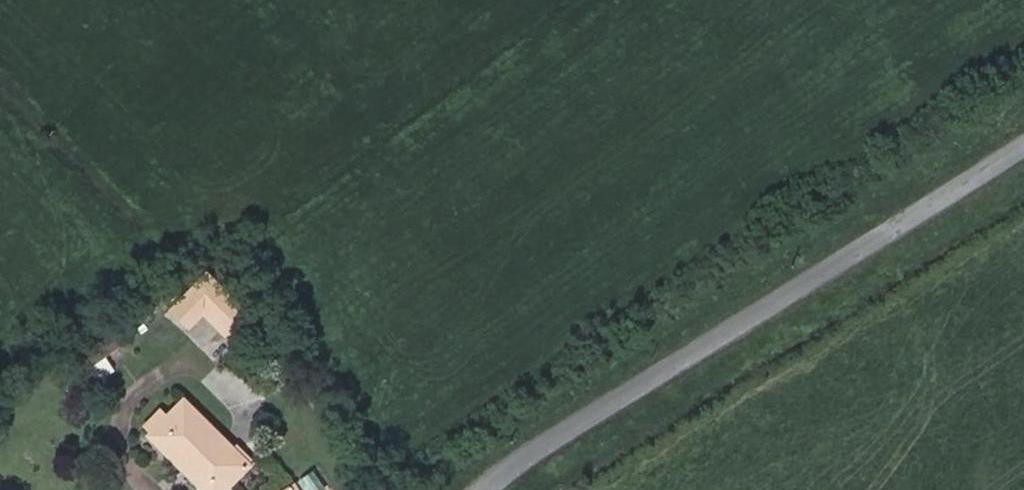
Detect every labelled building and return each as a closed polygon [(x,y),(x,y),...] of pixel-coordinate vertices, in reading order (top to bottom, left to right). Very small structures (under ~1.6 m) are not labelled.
[(196,269),(161,307),(179,324),(194,308),(223,336),(243,314),(196,269)] [(148,433),(143,438),(165,460),(173,450),(197,475),(209,463),(225,479),(244,459),(179,397),(163,414),(157,408),(141,425),(148,433)] [(173,450),(165,460),(197,489),(214,489),(225,479),(209,463),(197,475),(173,450)] [(320,465),(297,480),(304,489),(337,489),(320,465)]
